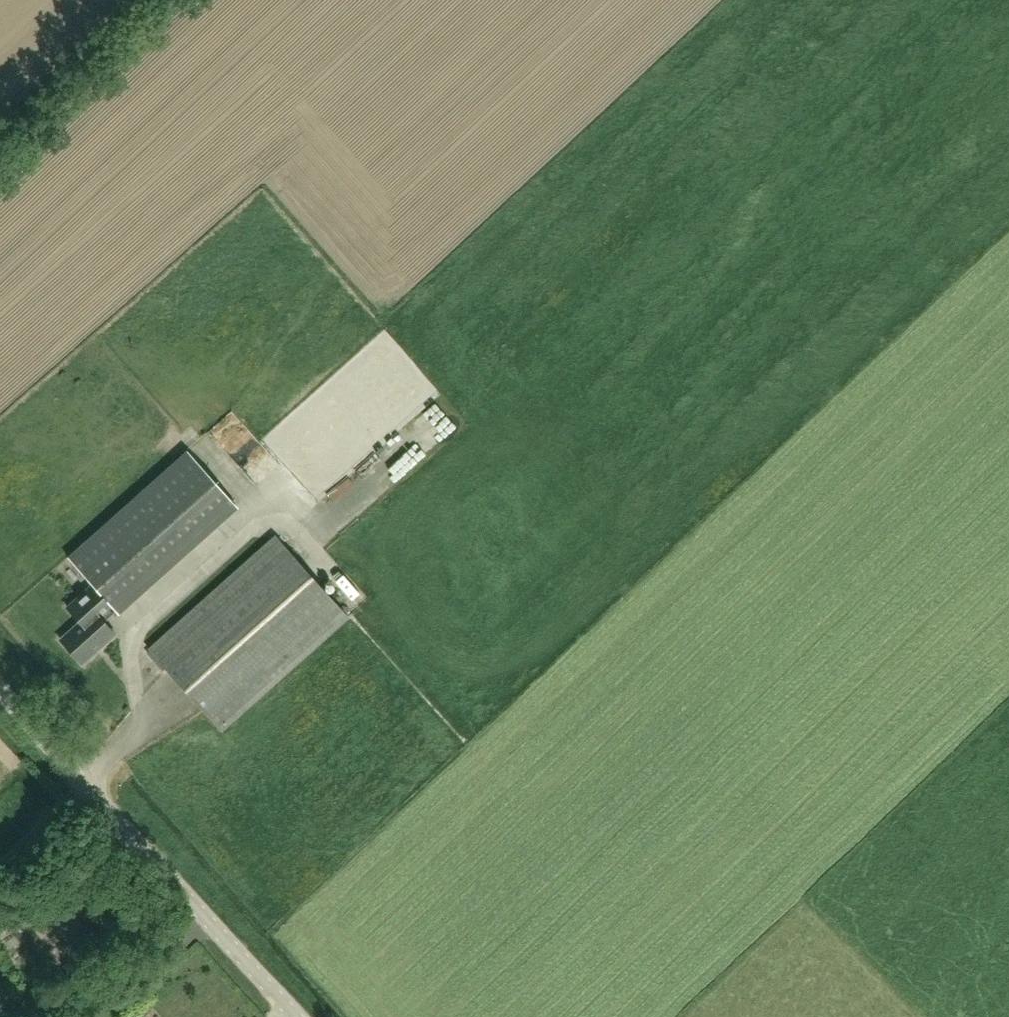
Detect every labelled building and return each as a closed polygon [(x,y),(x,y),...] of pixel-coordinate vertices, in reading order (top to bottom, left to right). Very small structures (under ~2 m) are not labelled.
[(360,510),(459,431),(434,399),(335,478),(360,510)] [(236,505),(187,451),(67,557),(91,584),(66,607),(80,621),(59,638),(81,663),(114,634),(103,622),(236,505)] [(284,468),(277,475),(298,497),(305,490),(284,468)] [(275,537),(149,649),(221,730),(347,617),(275,537)]
